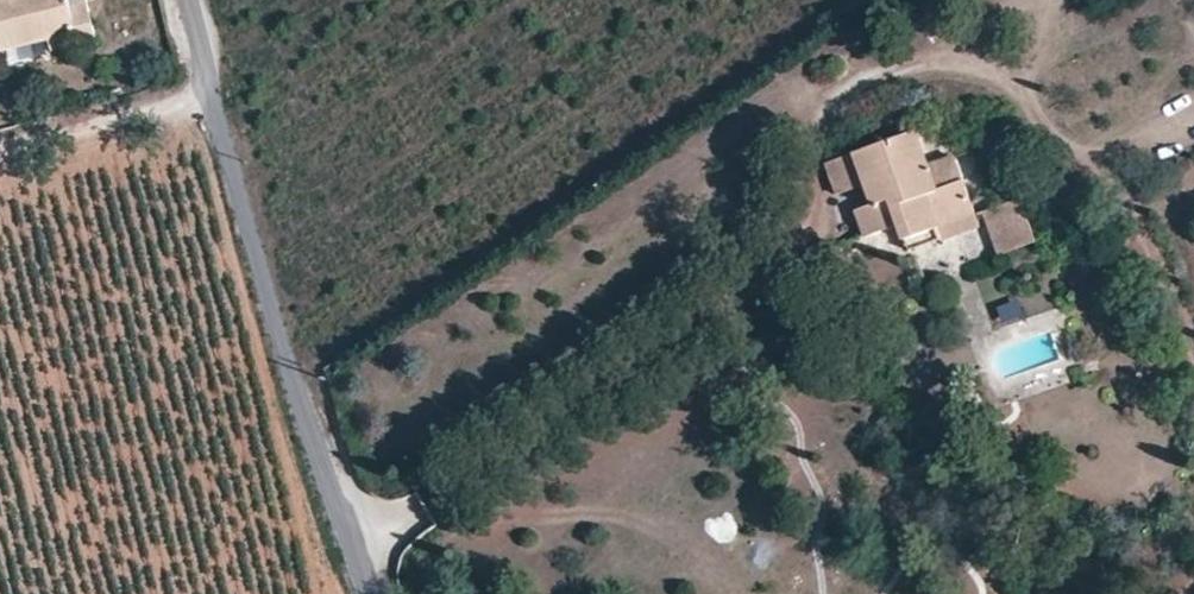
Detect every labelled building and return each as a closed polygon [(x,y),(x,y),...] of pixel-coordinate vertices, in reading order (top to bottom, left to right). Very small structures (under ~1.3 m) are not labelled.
[(46,41),(47,49),(76,42),(78,52),(92,49),(82,0),(0,0),(0,50),(46,41)] [(973,216),(952,160),(924,169),(911,134),(854,155),(865,186),(872,205),(856,211),(865,237),(899,225),(905,241),(973,216)] [(837,196),(865,186),(854,155),(825,166),(837,196)] [(1020,202),(983,215),(997,255),(1034,243),(1020,202)]
